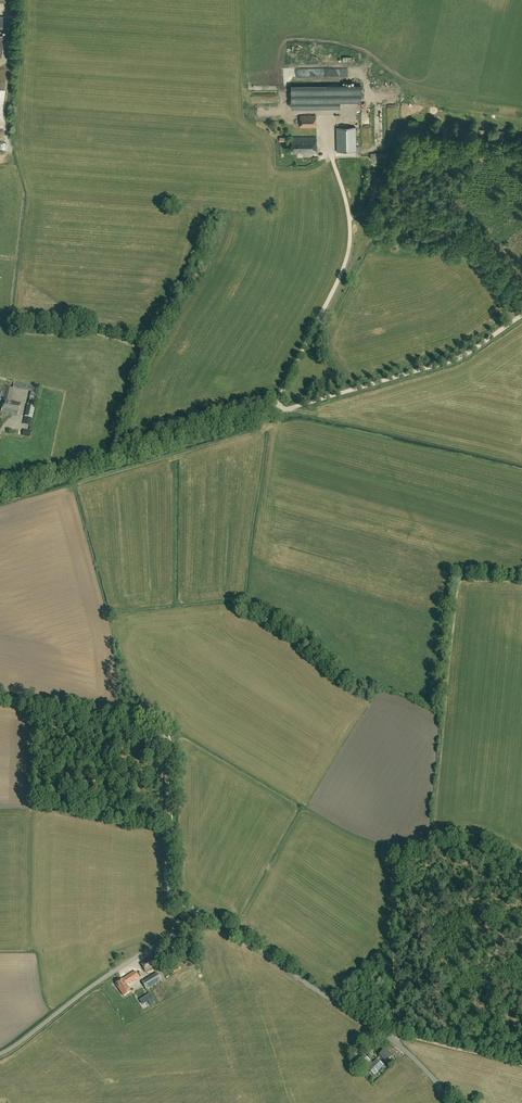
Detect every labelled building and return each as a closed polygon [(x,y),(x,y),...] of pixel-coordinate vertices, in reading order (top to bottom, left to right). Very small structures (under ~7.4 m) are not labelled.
[(361,86),(292,87),(292,110),(340,109),(340,103),(362,102),(361,86)] [(300,115),(300,128),(316,128),(315,115),(300,115)] [(336,127),(337,152),(357,151),(355,126),(336,127)] [(291,154),(317,154),(317,137),(292,137),(291,154)] [(15,382),(13,388),(23,390),(25,384),(15,382)] [(36,393),(38,386),(25,384),(23,390),(36,393)] [(4,393),(0,392),(0,397),(4,397),(1,411),(18,414),(20,404),(10,401),(13,389),(5,388),(4,393)] [(36,401),(35,401),(35,397),(32,397),(31,400),(30,400),(30,403),(28,403),(25,417),(32,418),(36,401)] [(154,966),(149,958),(141,963),(146,971),(154,966)] [(174,973),(181,969),(179,964),(172,967),(174,973)] [(126,985),(139,976),(135,971),(123,979),(116,983),(124,996),(131,991),(126,985)] [(142,981),(146,988),(161,980),(157,972),(142,981)] [(140,989),(137,985),(135,987),(132,983),(130,985),(137,992),(140,989)] [(150,1005),(155,1002),(149,993),(139,1000),(142,1005),(148,1001),(150,1005)] [(375,1074),(391,1058),(392,1057),(384,1050),(379,1056),(381,1058),(378,1060),(377,1059),(373,1063),(363,1054),(359,1059),(375,1074)]
